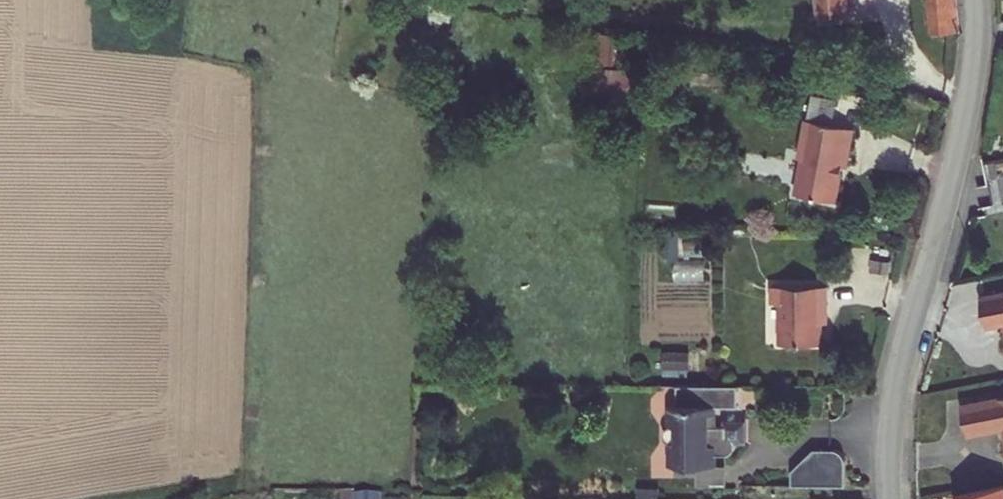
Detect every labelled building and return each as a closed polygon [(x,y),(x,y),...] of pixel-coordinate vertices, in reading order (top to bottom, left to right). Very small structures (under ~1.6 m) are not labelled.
[(820,15),(851,12),(850,0),(818,0),(820,15)] [(931,33),(960,30),(957,0),(929,0),(931,33)] [(587,63),(602,63),(603,34),(588,34),(587,63)] [(631,84),(631,69),(587,68),(586,83),(631,84)] [(801,161),(794,195),(835,202),(841,168),(845,168),(852,129),(805,121),(798,160),(801,161)] [(828,303),(828,285),(773,285),(773,303),(781,303),(781,343),(822,343),(822,323),(822,303),(828,303)] [(983,294),(989,325),(1002,322),(1002,290),(983,294)] [(671,465),(696,465),(714,465),(714,455),(727,455),(729,454),(732,453),(735,451),(736,448),(736,445),(736,441),(735,439),(733,437),(730,435),(727,435),(726,435),(726,426),(714,426),(715,421),(715,405),(739,405),(739,385),(678,384),(678,405),(671,405),(671,425),(668,426),(666,428),(664,431),(664,437),(668,442),(671,443),(671,465)] [(966,435),(1002,428),(1002,397),(961,405),(966,435)] [(735,439),(736,441),(744,441),(744,421),(715,421),(714,426),(726,426),(726,435),(727,435),(730,435),(733,437),(735,439)] [(792,485),(846,485),(846,464),(846,459),(844,454),(835,449),(814,449),(792,470),(792,485)] [(696,465),(696,485),(726,485),(727,455),(714,455),(714,465),(696,465)]
